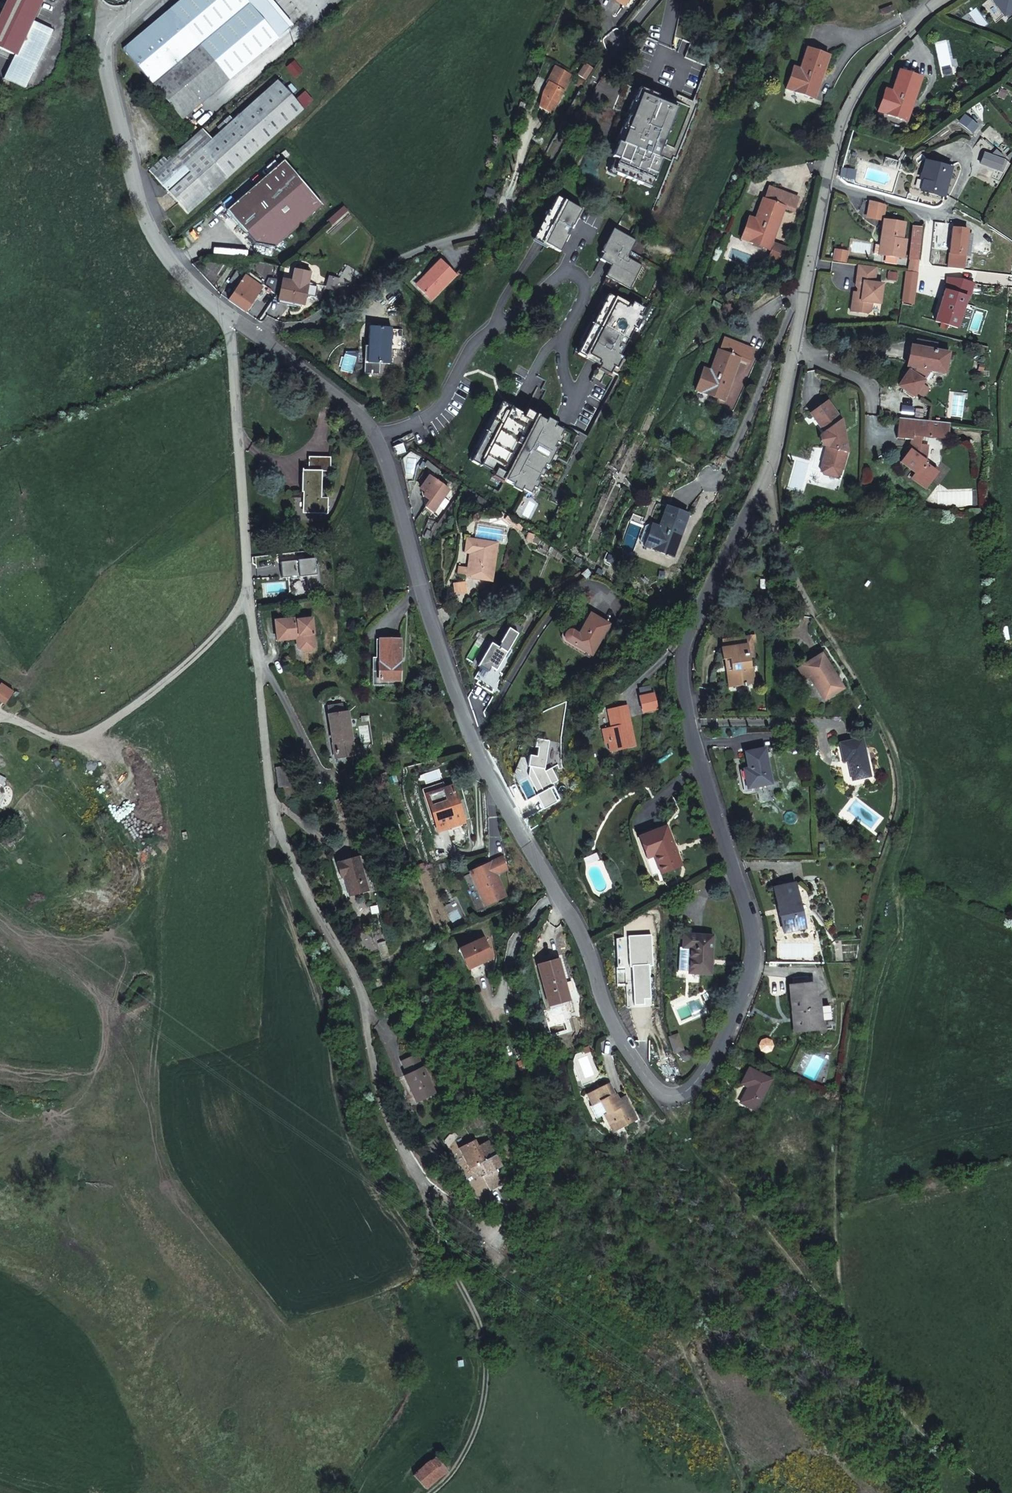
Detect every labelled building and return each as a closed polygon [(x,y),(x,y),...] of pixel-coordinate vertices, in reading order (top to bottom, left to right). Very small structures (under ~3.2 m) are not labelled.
[(3,78),(24,87),(51,30),(32,21),(42,0),(7,0),(0,14),(0,48),(14,55),(3,78)] [(277,39),(245,0),(181,0),(123,49),(165,100),(182,119),(277,39)] [(277,39),(290,28),(266,0),(245,0),(277,39)] [(1005,15),(1011,9),(1011,0),(993,0),(1005,15)] [(892,5),(880,10),(882,14),(893,9),(892,5)] [(829,56),(807,48),(800,68),(793,66),(786,88),(810,96),(817,75),(822,77),(829,56)] [(585,80),(592,69),(584,64),(576,75),(585,80)] [(562,90),(571,73),(554,65),(546,82),(547,82),(543,90),(539,105),(551,111),(562,89),(562,90)] [(907,121),(921,77),(898,70),(892,92),(885,89),(878,112),(907,121)] [(817,75),(810,96),(815,98),(822,77),(817,75)] [(148,170),(187,213),(303,110),(276,80),(232,120),(228,116),(216,127),(220,131),(211,139),(201,129),(166,161),(163,157),(148,170)] [(669,115),(674,117),(682,96),(660,88),(652,108),(638,103),(623,140),(659,154),(666,137),(661,135),(669,115)] [(666,137),(674,117),(669,115),(661,135),(666,137)] [(976,126),(963,115),(958,121),(970,132),(976,126)] [(321,205),(302,183),(282,161),(226,210),(254,242),(274,248),(321,205)] [(951,169),(925,162),(921,175),(924,176),(920,191),(943,197),(951,169)] [(851,170),(844,168),(841,179),(848,181),(851,170)] [(741,238),(764,247),(772,225),(777,227),(784,207),(793,210),(798,197),(768,186),(764,198),(762,198),(755,218),(749,216),(741,238)] [(556,196),(535,238),(560,251),(582,209),(556,196)] [(343,206),(327,220),(331,225),(347,211),(343,206)] [(882,257),(903,260),(906,242),(902,241),(905,225),(883,222),(881,239),(885,239),(882,257)] [(772,225),(764,247),(772,250),(770,258),(776,260),(777,258),(780,259),(787,247),(772,241),(777,227),(772,225)] [(961,280),(964,251),(968,251),(970,237),(966,236),(966,230),(951,228),(944,289),(935,321),(957,328),(966,297),(969,298),(973,283),(961,280)] [(636,240),(615,229),(607,244),(605,243),(601,252),(603,252),(600,258),(613,265),(607,276),(630,289),(643,264),(628,256),(636,240)] [(834,251),(833,262),(846,263),(847,253),(834,251)] [(196,262),(191,264),(194,266),(196,268),(204,264),(202,260),(196,262)] [(441,261),(427,274),(430,276),(419,288),(432,300),(456,276),(441,261)] [(469,270),(465,266),(459,272),(465,278),(469,270)] [(876,269),(858,266),(855,285),(857,288),(862,289),(861,293),(857,292),(853,292),(851,307),(859,308),(859,313),(866,314),(871,310),(872,303),(878,304),(882,286),(873,284),(876,269)] [(282,280),(278,300),(295,303),(303,305),(305,296),(314,297),(317,287),(306,285),(309,273),(293,269),(291,282),(282,280)] [(228,301),(245,312),(253,299),(262,286),(263,284),(249,274),(246,277),(237,271),(229,282),(237,288),(228,301)] [(430,276),(427,274),(416,285),(419,288),(430,276)] [(273,294),(276,279),(267,278),(263,284),(262,286),(267,290),(273,294)] [(338,280),(332,278),(329,289),(336,291),(338,280)] [(259,303),(267,290),(262,286),(253,299),(259,303)] [(642,312),(605,293),(575,350),(612,370),(642,312)] [(402,347),(402,330),(391,329),(391,327),(369,326),(369,333),(368,345),(368,374),(379,375),(380,363),(390,363),(390,347),(402,347)] [(696,390),(725,400),(740,359),(749,362),(754,348),(724,338),(719,351),(717,350),(710,370),(704,368),(696,390)] [(915,348),(934,352),(935,344),(916,341),(915,348)] [(905,390),(915,375),(920,368),(944,372),(947,354),(934,352),(915,348),(910,348),(907,362),(911,364),(898,385),(905,390)] [(905,390),(913,395),(922,380),(915,375),(905,390)] [(522,412),(499,400),(469,458),(492,470),(491,471),(506,478),(505,479),(530,492),(546,461),(563,429),(538,416),(536,419),(522,412)] [(840,419),(827,402),(810,414),(824,433),(827,446),(822,463),(823,464),(821,471),(823,474),(836,477),(839,475),(841,469),(847,452),(840,419)] [(949,423),(899,417),(897,437),(911,438),(911,441),(915,444),(911,449),(910,449),(901,462),(918,474),(916,478),(929,487),(937,475),(936,470),(924,462),(925,460),(924,459),(925,443),(918,442),(919,435),(948,438),(949,423)] [(403,444),(393,447),(395,455),(405,452),(403,444)] [(302,492),(306,492),(306,511),(328,511),(328,497),(322,497),(322,470),(302,470),(302,492)] [(432,511),(448,489),(428,475),(420,488),(420,489),(425,492),(422,496),(429,500),(425,506),(432,511)] [(916,478),(914,480),(928,490),(929,487),(916,478)] [(645,546),(674,556),(689,514),(667,506),(659,526),(652,524),(645,546)] [(467,578),(492,581),(497,542),(467,538),(465,553),(470,554),(468,570),(467,576),(467,578)] [(456,575),(467,576),(468,570),(457,568),(456,575)] [(317,581),(304,580),(304,590),(316,591),(317,581)] [(465,584),(453,586),(455,595),(466,593),(465,584)] [(592,655),(609,624),(590,613),(578,633),(575,631),(573,630),(571,630),(570,630),(568,631),(567,631),(566,632),(565,635),(565,637),(566,638),(567,639),(592,655)] [(294,618),(281,619),(283,639),(297,638),(298,646),(304,650),(311,650),(316,644),(313,618),(294,620),(294,618)] [(503,674),(496,671),(507,653),(518,634),(508,628),(500,643),(501,644),(499,648),(491,643),(480,662),(478,666),(480,668),(474,678),(478,680),(476,684),(492,693),(503,674)] [(752,635),(722,639),(723,647),(746,643),(748,656),(755,655),(752,635)] [(378,663),(378,680),(400,680),(400,663),(401,663),(401,639),(380,639),(380,662),(378,663)] [(746,643),(723,647),(719,647),(721,658),(724,658),(728,657),(732,685),(753,682),(752,666),(749,666),(748,656),(746,643)] [(808,675),(819,693),(827,688),(831,694),(841,688),(820,654),(797,668),(803,678),(808,675)] [(728,686),(732,685),(728,657),(724,658),(728,686)] [(827,688),(819,693),(823,699),(831,694),(827,688)] [(643,711),(657,708),(654,693),(640,696),(643,711)] [(353,749),(347,712),(343,712),(342,704),(328,707),(330,715),(328,715),(334,753),(353,749)] [(606,728),(611,751),(635,746),(626,705),(608,709),(610,718),(619,717),(621,725),(612,727),(606,728)] [(610,718),(612,727),(621,725),(619,717),(610,718)] [(852,779),(869,775),(862,738),(840,742),(843,760),(848,759),(852,779)] [(771,782),(766,756),(764,748),(745,751),(748,768),(743,769),(747,787),(771,782)] [(335,758),(354,755),(353,749),(334,753),(335,758)] [(276,767),(278,787),(291,786),(289,765),(276,767)] [(443,782),(424,789),(426,795),(445,789),(443,782)] [(426,795),(437,830),(464,821),(452,786),(445,789),(426,795)] [(666,826),(638,837),(653,876),(681,864),(666,826)] [(586,863),(598,858),(596,854),(584,859),(586,863)] [(340,878),(343,877),(349,895),(369,890),(359,856),(336,863),(340,878)] [(470,872),(485,906),(507,897),(498,875),(509,870),(504,857),(470,872)] [(784,931),(804,927),(794,884),(774,888),(784,931)] [(679,947),(678,970),(688,971),(688,973),(710,974),(712,936),(683,934),(682,947),(679,947)] [(485,938),(461,949),(469,969),(494,959),(485,938)] [(537,965),(545,993),(549,992),(552,1004),(569,999),(558,959),(537,965)] [(789,985),(790,1001),(794,1000),(797,1030),(820,1028),(818,997),(814,997),(813,983),(789,985)] [(416,1102),(435,1093),(417,1055),(402,1062),(408,1075),(405,1077),(416,1102)] [(755,1109),(771,1079),(749,1067),(741,1083),(748,1087),(740,1102),(755,1109)] [(605,1116),(609,1124),(623,1117),(627,1125),(637,1120),(626,1097),(616,1101),(613,1096),(615,1095),(610,1084),(587,1095),(593,1107),(591,1108),(597,1120),(605,1116)] [(623,1117),(609,1124),(612,1132),(627,1125),(623,1117)] [(497,1169),(502,1166),(489,1141),(479,1146),(476,1140),(460,1148),(470,1168),(481,1175),(483,1174),(490,1188),(503,1181),(497,1169)] [(447,1469),(435,1456),(415,1475),(426,1487),(447,1469)]
